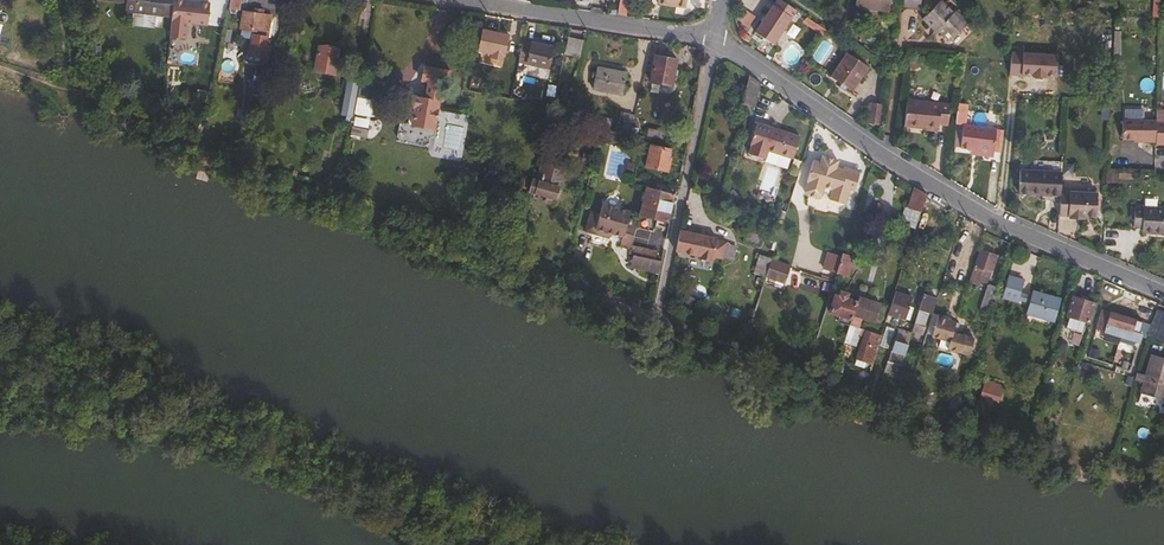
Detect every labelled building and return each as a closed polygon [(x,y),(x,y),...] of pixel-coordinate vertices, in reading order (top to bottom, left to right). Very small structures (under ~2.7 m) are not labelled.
[(169,0),(120,0),(119,2),(168,11),(169,0)] [(206,2),(189,0),(172,0),(167,36),(183,38),(185,20),(203,22),(206,2)] [(228,8),(238,10),(240,0),(229,0),(228,8)] [(785,8),(772,0),(764,0),(748,23),(766,36),(785,8)] [(950,3),(948,5),(943,0),(929,0),(917,12),(924,19),(926,17),(932,23),(944,35),(962,16),(950,3)] [(263,52),(266,41),(260,39),(264,11),(239,7),(237,21),(254,24),(253,30),(248,29),(245,50),(263,52)] [(506,26),(478,20),(473,44),(501,49),(506,26)] [(520,32),(515,52),(544,58),(549,39),(520,32)] [(563,32),(559,48),(576,51),(579,35),(563,32)] [(310,65),(330,69),(331,62),(336,63),(339,53),(333,52),(335,44),(315,40),(310,65)] [(861,59),(839,43),(823,68),(845,83),(861,59)] [(650,48),(645,72),(666,77),(671,53),(650,48)] [(1020,74),(1021,49),(1010,48),(1009,73),(1020,74)] [(1055,50),(1021,49),(1020,74),(1054,75),(1055,50)] [(408,118),(407,120),(429,123),(434,95),(437,96),(439,84),(436,77),(444,71),(446,64),(419,60),(417,74),(424,75),(421,93),(408,91),(404,117),(408,118)] [(593,62),(588,82),(617,88),(621,68),(593,62)] [(348,109),(356,71),(344,69),(336,106),(348,109)] [(748,101),(755,76),(744,69),(736,98),(748,101)] [(356,107),(368,108),(369,99),(378,100),(381,80),(360,78),(356,107)] [(940,118),(942,97),(900,92),(897,117),(930,122),(930,117),(940,118)] [(879,125),(884,105),(872,102),(867,122),(879,125)] [(621,110),(618,122),(624,123),(627,111),(621,110)] [(1153,135),(1154,115),(1154,112),(1120,111),(1120,132),(1135,132),(1135,135),(1153,135)] [(1154,115),(1153,135),(1153,138),(1163,139),(1163,115),(1154,115)] [(787,152),(794,130),(752,116),(744,138),(745,139),(743,147),(759,152),(762,144),(787,152)] [(593,117),(591,128),(610,132),(612,122),(606,120),(593,117)] [(986,143),(989,121),(955,117),(952,139),(963,140),(986,143)] [(659,132),(661,125),(654,123),(653,131),(659,132)] [(670,127),(661,125),(659,132),(668,134),(670,127)] [(662,151),(664,142),(644,137),(639,158),(663,164),(666,152),(662,151)] [(986,143),(963,140),(962,145),(985,149),(986,143)] [(848,185),(854,167),(838,162),(837,165),(830,163),(832,155),(817,150),(815,156),(808,154),(801,175),(802,176),(799,185),(800,188),(811,192),(814,190),(816,186),(818,181),(826,183),(824,189),(823,193),(838,198),(843,183),(848,185)] [(786,166),(788,157),(769,152),(767,162),(786,166)] [(527,172),(524,184),(542,189),(540,195),(549,198),(551,191),(555,192),(557,181),(554,181),(559,162),(554,161),(552,156),(544,154),(539,159),(534,174),(527,172)] [(1055,183),(1056,164),(1015,160),(1013,184),(1036,186),(1054,187),(1055,183)] [(320,168),(318,177),(329,181),(331,171),(320,168)] [(318,177),(315,191),(326,194),(329,181),(318,177)] [(824,189),(826,183),(818,181),(816,186),(824,189)] [(922,188),(910,181),(904,202),(916,206),(922,188)] [(641,183),(635,206),(662,213),(667,190),(641,183)] [(1089,208),(1091,186),(1055,183),(1054,187),(1054,193),(1052,206),(1064,207),(1063,210),(1074,211),(1074,208),(1079,208),(1089,208)] [(595,204),(586,202),(581,222),(605,229),(606,224),(617,227),(615,237),(624,239),(631,214),(622,211),(625,202),(597,194),(595,204)] [(1128,200),(1127,222),(1135,222),(1134,226),(1163,229),(1163,203),(1128,200)] [(710,254),(714,237),(714,235),(678,227),(673,251),(696,255),(695,257),(707,259),(707,256),(709,257),(710,254)] [(720,256),(724,239),(714,237),(710,254),(720,256)] [(992,250),(976,245),(975,248),(991,254),(992,250)] [(656,253),(628,246),(626,257),(653,264),(656,253)] [(841,270),(848,249),(837,246),(831,267),(841,270)] [(987,267),(991,254),(975,248),(969,266),(976,269),(978,264),(987,267)] [(782,272),(785,261),(786,259),(766,252),(761,266),(782,272)] [(985,272),(987,267),(978,264),(976,269),(985,272)] [(1051,314),(1056,292),(1047,290),(1052,269),(1034,265),(1029,285),(1022,283),(1016,304),(1051,314)] [(502,267),(498,276),(505,279),(507,269),(502,267)] [(986,299),(992,281),(983,278),(977,296),(986,299)] [(866,326),(875,298),(852,291),(850,295),(839,292),(841,287),(833,285),(832,289),(828,289),(823,306),(832,309),(831,314),(842,318),(843,318),(866,326)] [(901,313),(907,292),(891,286),(884,307),(901,313)] [(1084,317),(1090,298),(1068,291),(1062,310),(1084,317)] [(921,312),(923,306),(914,303),(908,323),(915,325),(916,322),(918,322),(921,312)] [(977,318),(981,307),(972,304),(968,315),(977,318)] [(1163,325),(1163,308),(1152,304),(1147,321),(1163,326),(1163,325)] [(1135,327),(1138,317),(1106,307),(1101,327),(1117,332),(1119,322),(1135,327)] [(947,326),(950,317),(942,314),(942,311),(933,308),(926,330),(943,336),(941,343),(954,347),(959,331),(947,326)] [(1161,335),(1163,326),(1147,321),(1144,329),(1161,335)] [(886,344),(890,333),(877,329),(874,340),(886,344)] [(900,349),(903,338),(890,333),(886,344),(900,349)] [(861,356),(866,338),(858,336),(852,353),(861,356)] [(1163,379),(1163,354),(1146,350),(1140,370),(1139,378),(1137,387),(1160,394),(1163,379)] [(1139,378),(1140,370),(1132,368),(1130,376),(1139,378)] [(992,401),(997,387),(979,381),(974,395),(992,401)]
